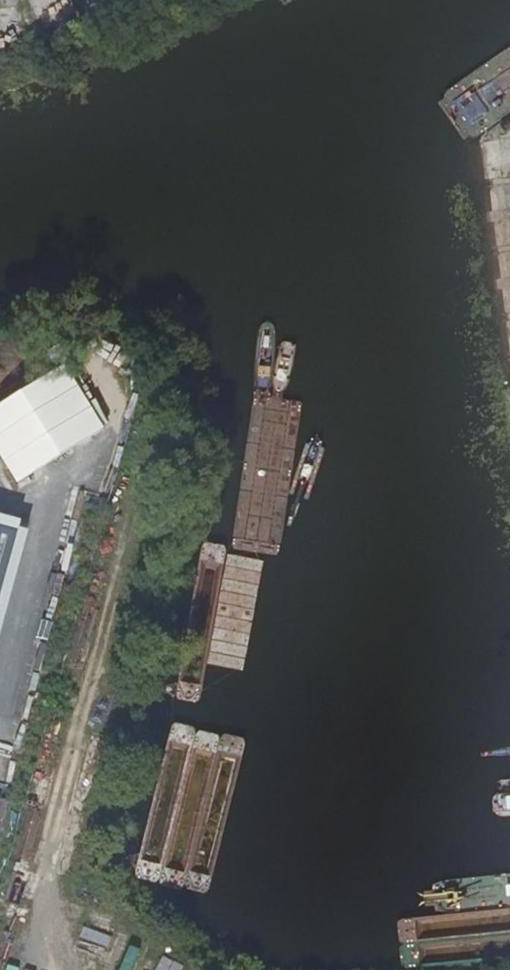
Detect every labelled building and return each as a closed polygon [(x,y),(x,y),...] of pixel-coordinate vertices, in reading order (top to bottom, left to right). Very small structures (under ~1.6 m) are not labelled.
[(63,374),(0,412),(0,456),(18,486),(101,436),(63,374)] [(14,530),(0,526),(0,583),(14,530)]
